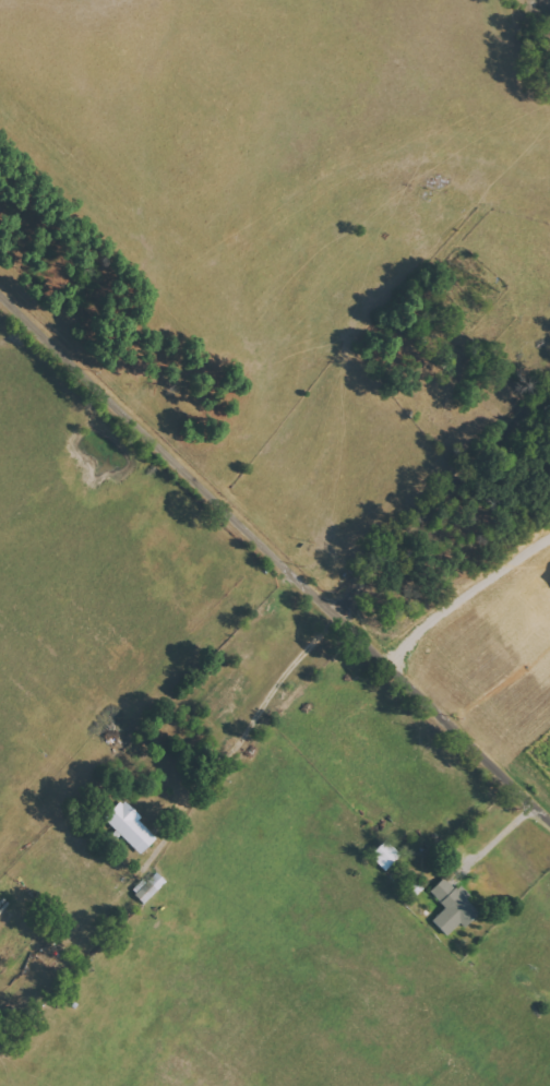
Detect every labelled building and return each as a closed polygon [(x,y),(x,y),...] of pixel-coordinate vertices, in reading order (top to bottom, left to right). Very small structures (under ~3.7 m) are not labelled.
[(105,820),(141,854),(158,837),(122,802),(105,820)] [(446,908),(433,921),(448,936),(461,924),(465,928),(481,914),(467,900),(471,896),(461,885),(457,890),(446,878),(431,892),(446,908)]
